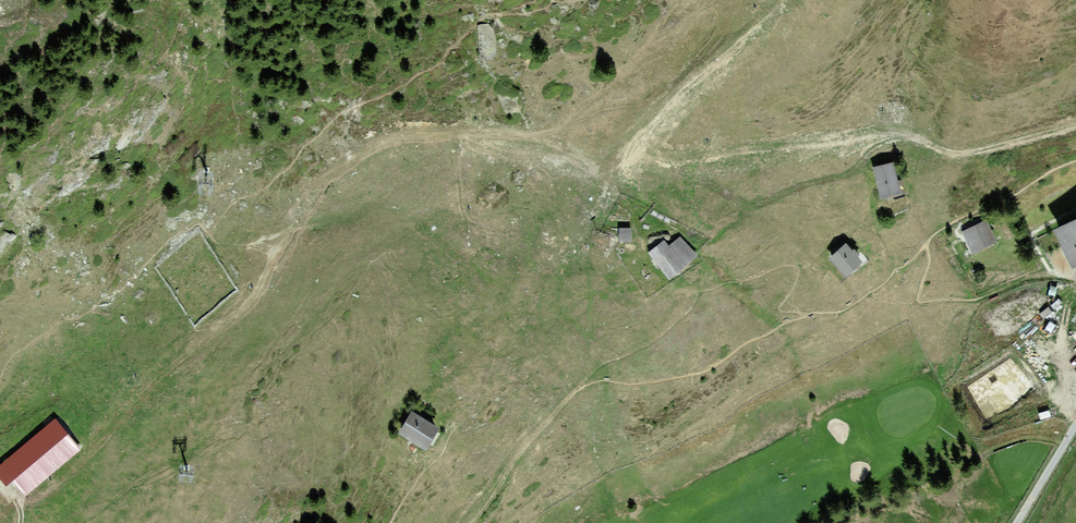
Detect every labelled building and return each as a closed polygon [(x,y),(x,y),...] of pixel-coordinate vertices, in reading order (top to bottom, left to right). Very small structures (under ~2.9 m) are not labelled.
[(899,195),(892,163),(873,167),(881,199),(899,195)] [(1054,230),(1072,265),(1075,263),(1075,218),(1054,230)] [(987,221),(963,232),(972,252),(996,242),(987,221)] [(664,239),(649,253),(671,278),(696,256),(679,237),(669,246),(664,239)] [(863,260),(846,241),(829,257),(846,275),(863,260)] [(439,428),(411,411),(398,433),(427,449),(439,428)] [(6,484),(13,479),(27,495),(81,448),(55,418),(0,466),(0,477),(6,484)]
